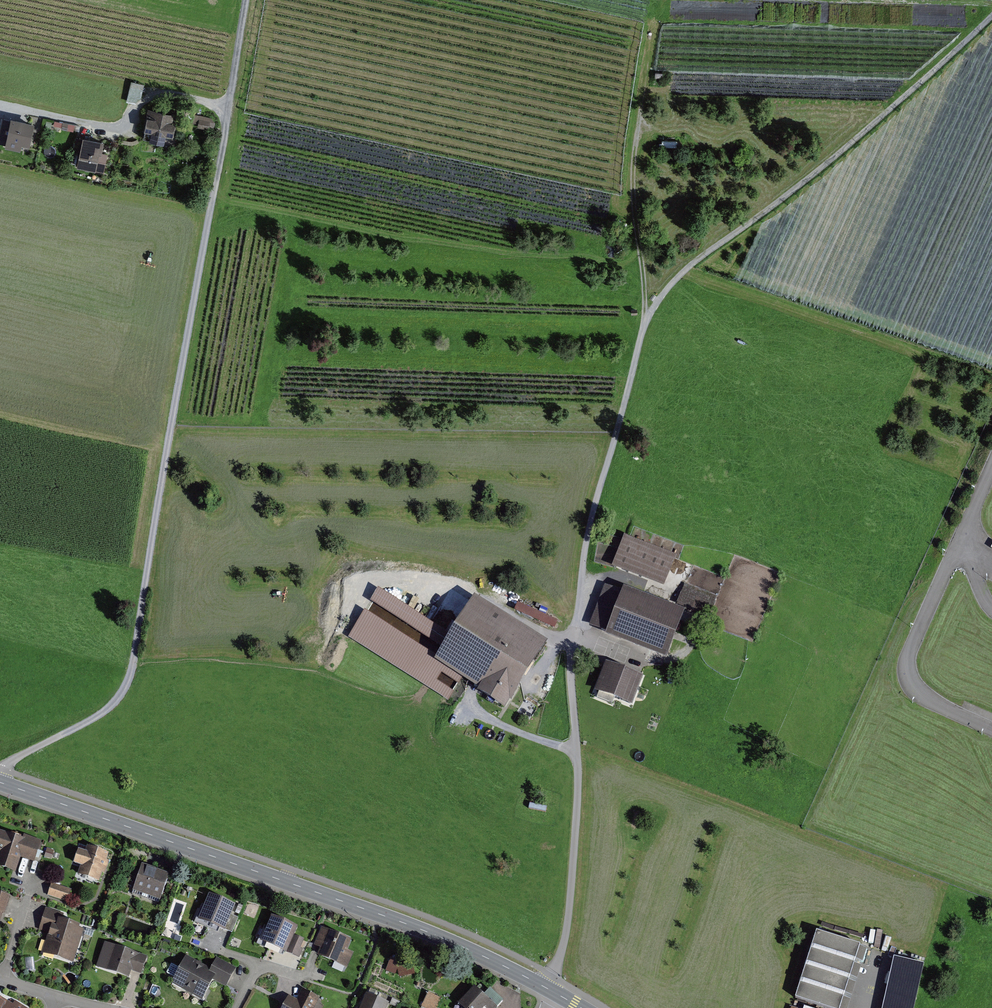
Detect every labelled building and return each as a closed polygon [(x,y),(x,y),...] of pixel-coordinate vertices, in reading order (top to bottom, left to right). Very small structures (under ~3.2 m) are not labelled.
[(140,101),(144,85),(133,82),(129,98),(140,101)] [(173,121),(148,114),(141,137),(167,144),(173,121)] [(202,116),(202,124),(211,124),(211,116),(202,116)] [(32,123),(8,117),(1,144),(25,150),(32,123)] [(99,143),(80,139),(74,165),(93,169),(99,143)] [(675,558),(624,538),(612,568),(663,589),(675,558)] [(716,599),(686,587),(677,609),(707,621),(716,599)] [(678,618),(604,588),(588,628),(662,658),(678,618)] [(544,647),(470,601),(432,660),(506,706),(544,647)] [(519,602),(516,609),(557,629),(561,621),(519,602)] [(641,680),(608,667),(597,694),(630,707),(641,680)] [(0,833),(0,869),(13,874),(19,859),(34,863),(40,842),(0,833)] [(83,853),(75,851),(71,864),(78,867),(76,876),(98,884),(101,874),(104,875),(108,862),(105,861),(107,855),(85,848),(83,853)] [(169,875),(140,866),(132,892),(160,902),(169,875)] [(70,891),(51,885),(48,897),(65,903),(70,891)] [(10,896),(0,894),(0,925),(10,896)] [(234,906),(205,896),(195,922),(223,934),(234,906)] [(61,914),(46,910),(40,931),(48,934),(41,953),(72,964),(84,931),(58,922),(61,914)] [(296,928),(268,917),(258,944),(300,960),(304,950),(299,948),(304,940),(292,936),(296,928)] [(350,941),(320,928),(313,946),(319,949),(316,956),(348,969),(354,954),(346,950),(350,941)] [(816,930),(795,998),(827,1007),(840,1007),(860,943),(816,930)] [(147,959),(112,947),(103,971),(125,980),(128,971),(140,976),(147,959)] [(172,982),(202,999),(212,980),(227,987),(235,971),(218,961),(213,969),(186,957),(172,982)] [(893,958),(883,1007),(914,1007),(923,965),(893,958)] [(853,997),(857,985),(851,983),(847,996),(853,997)] [(472,988),(457,1003),(463,1007),(494,1007),(472,988)] [(288,996),(282,1007),(314,1007),(320,999),(302,990),(296,1001),(288,996)] [(429,993),(423,1007),(425,1007),(438,1007),(442,999),(429,993)] [(364,995),(359,1007),(385,1007),(387,1004),(364,995)] [(0,1000),(0,1007),(26,1007),(15,1002),(12,1007),(0,1000)]
